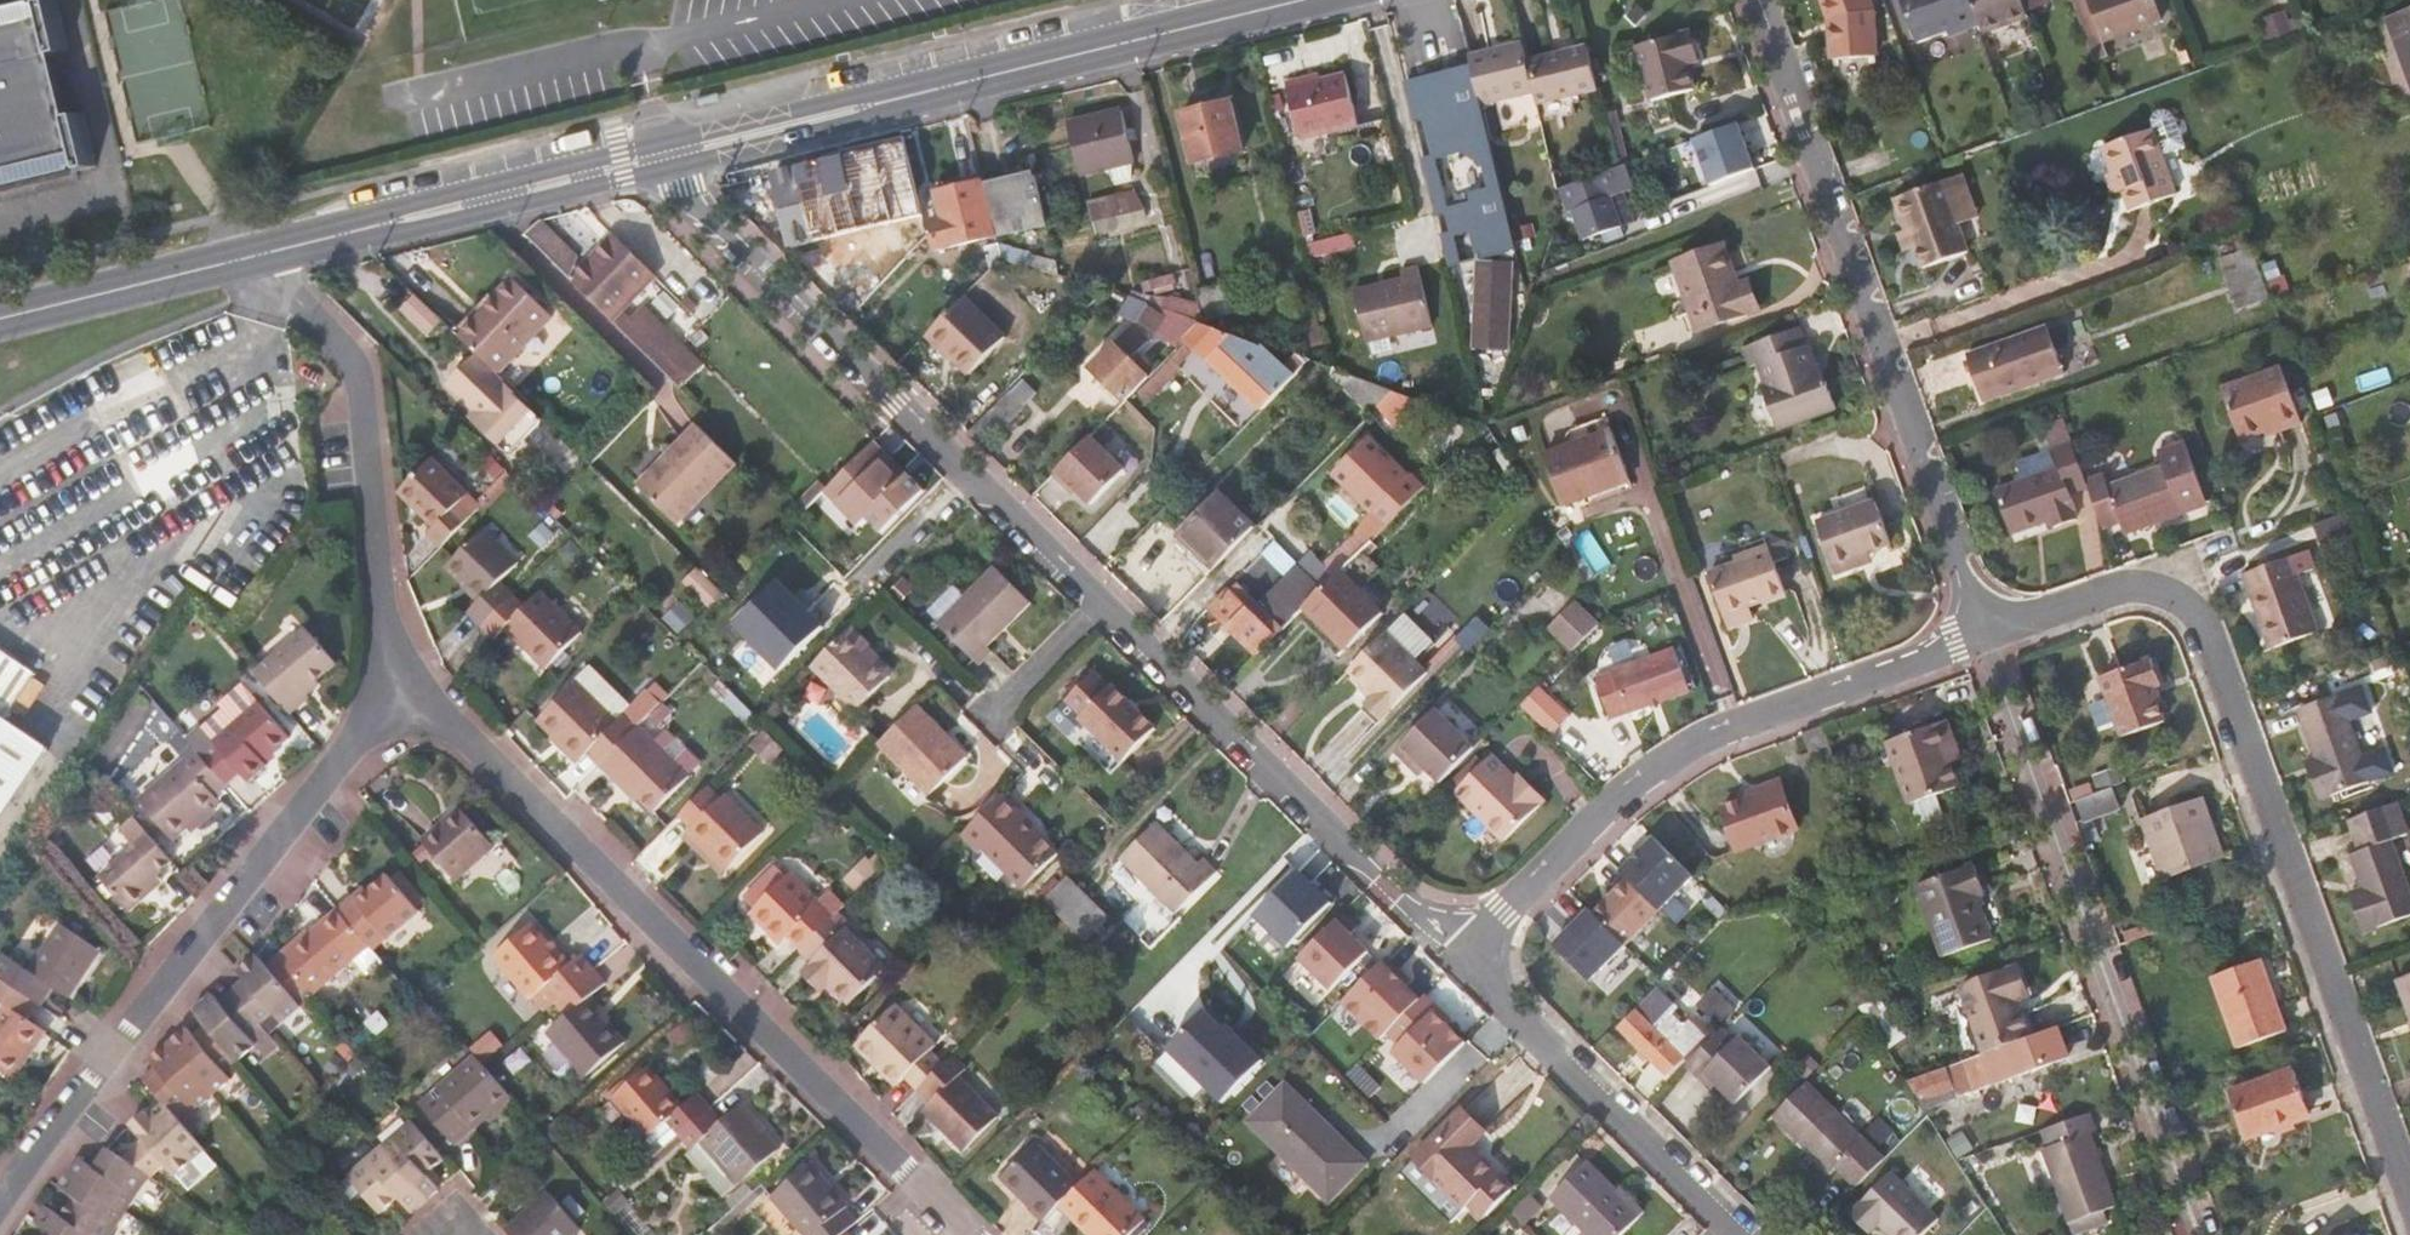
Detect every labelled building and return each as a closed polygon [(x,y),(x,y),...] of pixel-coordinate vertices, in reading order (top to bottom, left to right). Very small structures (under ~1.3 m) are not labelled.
[(75,172),(97,167),(85,116),(67,120),(52,56),(70,52),(58,0),(53,0),(35,4),(0,13),(0,190),(75,172)] [(35,4),(34,0),(2,0),(0,0),(0,13),(35,4)] [(1844,3),(1846,40),(1891,35),(1888,0),(1843,0),(1844,3)] [(1936,24),(1973,10),(1980,13),(1999,6),(1997,0),(1927,0),(1936,24)] [(1999,6),(2001,12),(2033,0),(1997,0),(1999,6)] [(2100,19),(2117,13),(2113,2),(2118,0),(2094,0),(2100,19)] [(1705,16),(1651,34),(1668,89),(1711,76),(1704,53),(1714,49),(1705,16)] [(1543,52),(1538,36),(1485,48),(1498,97),(1550,83),(1543,52)] [(1614,81),(1603,38),(1543,52),(1550,83),(1554,96),(1614,81)] [(1415,73),(1461,244),(1473,241),(1475,252),(1533,237),(1480,56),(1415,73)] [(1357,70),(1299,83),(1311,136),(1368,123),(1357,70)] [(2165,106),(2117,124),(2133,170),(2137,168),(2143,189),(2189,171),(2177,134),(2199,126),(2189,97),(2187,95),(2182,91),(2179,91),(2174,91),(2170,94),(2167,96),(2164,100),(2165,106)] [(1241,93),(1195,104),(1205,154),(1252,143),(1241,93)] [(1132,99),(1078,112),(1088,155),(1142,142),(1132,99)] [(1737,145),(1693,159),(1698,174),(1741,160),(1737,145)] [(937,236),(914,146),(850,161),(856,182),(888,174),(889,182),(898,180),(917,256),(937,236)] [(1646,176),(1640,153),(1633,155),(1574,177),(1579,195),(1582,201),(1646,176)] [(1960,162),(1912,180),(1924,213),(1927,212),(1941,249),(1985,233),(1960,162)] [(833,166),(782,178),(795,238),(814,234),(812,222),(845,215),(833,166)] [(1094,182),(1101,209),(1164,194),(1148,169),(1094,182)] [(75,172),(0,190),(0,203),(77,184),(75,172)] [(1008,232),(1008,233),(1056,221),(1044,175),(996,186),(1008,232)] [(996,186),(994,179),(947,190),(952,211),(938,215),(946,248),(1008,233),(1008,232),(996,186)] [(1168,220),(1138,226),(1141,236),(1132,239),(1137,256),(1145,253),(1153,285),(1182,277),(1168,220)] [(576,247),(550,223),(537,237),(675,372),(694,351),(654,313),(648,319),(639,310),(663,284),(624,246),(593,276),(585,269),(588,265),(573,251),(576,247)] [(819,237),(802,253),(862,312),(880,294),(872,287),(819,237)] [(1741,240),(1696,257),(1719,321),(1773,301),(1764,276),(1754,279),(1741,240)] [(1065,258),(1011,248),(1014,256),(1068,270),(1065,258)] [(1494,250),(1490,341),(1522,342),(1527,251),(1494,250)] [(1418,271),(1370,282),(1383,333),(1449,317),(1435,257),(1416,261),(1418,271)] [(882,277),(872,287),(880,294),(890,286),(882,277)] [(1243,278),(1208,286),(1210,298),(1214,317),(1250,307),(1243,278)] [(481,312),(461,334),(506,377),(560,319),(523,282),(488,319),(481,312)] [(1135,289),(1128,308),(1151,316),(1168,324),(1185,307),(1155,296),(1148,294),(1143,292),(1135,289)] [(979,290),(941,331),(981,372),(1020,332),(979,290)] [(413,295),(402,308),(419,324),(431,311),(413,295)] [(2079,349),(2064,306),(1983,333),(1988,350),(1993,362),(1998,376),(2079,349)] [(1185,307),(1168,324),(1192,338),(1198,333),(1199,331),(1205,327),(1214,317),(1194,310),(1185,307)] [(1838,370),(1833,356),(1825,332),(1822,333),(1816,314),(1761,335),(1768,353),(1776,350),(1784,373),(1780,375),(1795,416),(1855,395),(1845,368),(1838,370)] [(1146,317),(1128,336),(1104,359),(1138,393),(1161,369),(1143,351),(1161,333),(1146,317)] [(1307,348),(1214,317),(1205,327),(1199,331),(1273,404),(1323,353),(1307,348)] [(2298,348),(2238,369),(2256,418),(2292,406),(2294,411),(2317,403),(2298,348)] [(1839,353),(1833,356),(1838,370),(1845,368),(1839,353)] [(1372,406),(1328,364),(1302,393),(1343,432),(1372,406)] [(486,369),(466,390),(458,399),(499,437),(521,416),(548,442),(552,438),(556,442),(559,438),(486,369)] [(1032,370),(1020,383),(1034,397),(1047,385),(1032,370)] [(1441,394),(1404,381),(1391,395),(1410,420),(1441,394)] [(1005,398),(979,426),(992,439),(993,440),(1034,397),(1020,383),(1005,398)] [(458,399),(466,390),(457,384),(450,392),(458,399)] [(2082,406),(2080,398),(2062,404),(2066,412),(2076,443),(2011,467),(2026,510),(2068,494),(2072,503),(2094,495),(2091,485),(2095,484),(2090,468),(2102,462),(2100,456),(2082,406)] [(2102,462),(2118,505),(2136,499),(2140,511),(2219,483),(2197,419),(2173,429),(2178,442),(2122,461),(2118,449),(2100,456),(2102,462)] [(1629,421),(1561,446),(1580,496),(1648,471),(1629,421)] [(753,466),(711,427),(651,489),(691,528),(753,466)] [(1347,463),(1388,502),(1421,468),(1381,429),(1347,463)] [(1137,463),(1102,430),(1065,468),(1079,481),(1082,478),(1103,498),(1137,463)] [(500,443),(492,451),(519,476),(528,468),(500,443)] [(428,532),(442,545),(470,517),(455,504),(466,492),(428,457),(398,489),(434,524),(428,532)] [(916,483),(893,463),(863,495),(899,530),(937,492),(922,477),(916,483)] [(857,492),(848,483),(823,509),(832,518),(836,514),(839,518),(857,499),(854,495),(857,492)] [(1868,543),(1886,537),(1907,529),(1892,487),(1834,508),(1852,557),(1872,550),(1868,543)] [(1193,528),(1226,563),(1265,523),(1233,489),(1193,528)] [(2370,514),(2362,491),(2318,507),(2326,529),(2370,514)] [(470,611),(483,625),(515,592),(502,579),(519,561),(484,527),(449,563),(483,598),(470,611)] [(1740,603),(1766,594),(1802,580),(1793,556),(1809,551),(1803,535),(1788,541),(1786,534),(1761,543),(1763,549),(1726,562),(1740,603)] [(1887,545),(1886,537),(1868,543),(1872,550),(1887,545)] [(2311,539),(2269,553),(2285,598),(2278,601),(2289,632),(2337,616),(2311,539)] [(1222,604),(1268,651),(1318,601),(1336,581),(1318,561),(1275,601),(1250,576),(1222,604)] [(1397,605),(1355,562),(1336,581),(1318,601),(1359,641),(1397,605)] [(1043,602),(1006,564),(949,622),(991,665),(1007,651),(1000,645),(1043,602)] [(777,668),(826,622),(777,571),(728,617),(777,668)] [(529,603),(517,591),(515,592),(483,625),(483,626),(495,638),(506,627),(546,666),(581,631),(540,591),(529,603)] [(1589,641),(1615,615),(1591,591),(1566,617),(1589,641)] [(1770,606),(1766,594),(1740,603),(1745,616),(1770,606)] [(1398,625),(1360,664),(1386,689),(1377,697),(1393,713),(1440,665),(1398,625)] [(863,626),(825,665),(869,709),(902,676),(886,660),(883,663),(874,654),(882,646),(863,626)] [(305,628),(254,672),(290,712),(308,696),(303,691),(336,663),(305,628)] [(1708,678),(1693,636),(1613,665),(1627,708),(1708,678)] [(2164,642),(2114,661),(2134,721),(2174,707),(2163,671),(2173,668),(2164,642)] [(883,663),(886,660),(891,655),(882,646),(874,654),(883,663)] [(49,752),(9,725),(39,680),(0,653),(0,824),(49,752)] [(1101,672),(1081,692),(1097,708),(1090,716),(1134,760),(1152,743),(1151,739),(1162,728),(1120,684),(1117,686),(1101,672)] [(625,714),(585,674),(577,681),(617,721),(625,714)] [(2315,691),(2333,740),(2337,752),(2326,755),(2335,783),(2387,764),(2356,675),(2315,691)] [(588,751),(601,764),(638,727),(625,714),(617,721),(577,681),(540,719),(580,759),(588,751)] [(1549,682),(1533,699),(1555,720),(1570,702),(1549,682)] [(290,737),(260,702),(243,683),(218,704),(224,710),(228,715),(206,734),(202,729),(189,740),(203,756),(227,784),(240,773),(248,781),(269,763),(265,759),(290,737)] [(923,706),(887,742),(939,793),(974,756),(923,706)] [(1960,733),(1967,729),(1960,706),(1905,726),(1926,788),(1971,772),(1965,748),(1960,733)] [(224,710),(202,729),(206,734),(228,715),(224,710)] [(1453,776),(1479,749),(1442,710),(1408,745),(1422,758),(1428,751),(1453,776)] [(690,774),(640,725),(638,727),(601,764),(626,789),(631,784),(655,808),(690,774)] [(1972,746),(1967,729),(1960,733),(1965,748),(1972,746)] [(1834,753),(1843,749),(1837,732),(1827,736),(1821,738),(1824,746),(1830,743),(1834,753)] [(214,794),(227,784),(203,756),(188,738),(177,749),(185,760),(139,799),(172,837),(218,799),(214,794)] [(2337,752),(2333,740),(2322,745),(2326,755),(2337,752)] [(1516,833),(1557,790),(1538,772),(1534,777),(1502,746),(1466,784),(1516,833)] [(1771,780),(1738,791),(1753,835),(1812,813),(1795,762),(1769,771),(1771,780)] [(899,772),(892,782),(920,800),(926,791),(899,772)] [(2213,781),(2154,802),(2175,861),(2234,840),(2213,781)] [(2082,819),(2121,804),(2113,782),(2074,797),(2082,819)] [(2361,800),(2372,833),(2365,836),(2374,870),(2361,876),(2375,913),(2409,902),(2409,842),(2403,822),(2409,819),(2409,789),(2408,784),(2361,800)] [(719,796),(708,785),(680,813),(730,863),(762,832),(723,794),(719,796)] [(1044,823),(1012,791),(971,832),(988,850),(992,846),(1033,886),(1065,850),(1040,825),(1044,823)] [(423,840),(456,877),(494,845),(463,807),(423,840)] [(144,886),(155,876),(173,861),(132,812),(118,824),(136,846),(99,877),(127,911),(148,893),(144,886)] [(1637,855),(1644,862),(1676,893),(1710,859),(1671,821),(1637,855)] [(1203,863),(1162,822),(1125,858),(1180,913),(1223,871),(1209,856),(1203,863)] [(1988,852),(1931,873),(1956,944),(2004,928),(1990,883),(1998,881),(1988,852)] [(1644,862),(1610,897),(1642,928),(1676,893),(1644,862)] [(1268,907),(1302,940),(1345,895),(1312,863),(1268,907)] [(789,936),(802,948),(835,915),(792,872),(788,874),(778,865),(747,897),(756,908),(752,911),(783,942),(789,936)] [(353,898),(339,909),(370,946),(372,947),(386,936),(388,938),(420,911),(389,874),(356,902),(353,898)] [(1113,913),(1074,874),(1050,899),(1088,936),(1113,913)] [(161,883),(155,876),(144,886),(148,893),(161,883)] [(1607,964),(1642,928),(1610,897),(1603,890),(1588,905),(1591,908),(1571,929),(1607,964)] [(845,906),(831,891),(821,901),(835,915),(838,912),(845,906)] [(1314,950),(1346,982),(1383,944),(1364,926),(1370,920),(1356,906),(1314,950)] [(314,994),(370,946),(339,909),(281,957),(314,994)] [(851,925),(838,912),(835,915),(802,948),(815,961),(808,968),(825,984),(828,980),(849,1001),(884,966),(847,929),(851,925)] [(543,989),(555,1002),(595,968),(583,955),(570,965),(532,923),(493,957),(530,999),(536,994),(543,989)] [(43,1005),(55,987),(67,995),(98,949),(60,924),(28,969),(4,953),(0,958),(0,976),(4,978),(38,1001),(43,1005)] [(2273,946),(2225,963),(2249,1034),(2298,1016),(2273,946)] [(1354,992),(1393,1029),(1400,1022),(1432,989),(1408,965),(1412,961),(1398,947),(1354,992)] [(252,987),(239,998),(262,1024),(275,1013),(281,1020),(300,1003),(257,954),(246,963),(238,971),(244,978),(252,987)] [(2027,958),(2036,986),(2044,985),(2034,955),(2027,958)] [(1999,1041),(2042,1025),(2028,989),(2036,986),(2027,958),(1975,976),(1999,1041)] [(607,983),(595,968),(555,1002),(567,1015),(553,1029),(591,1071),(629,1038),(593,995),(607,983)] [(38,1001),(4,978),(0,984),(0,997),(6,1001),(0,1010),(0,1066),(13,1074),(45,1027),(28,1017),(38,1001)] [(252,987),(244,978),(232,989),(239,998),(252,987)] [(1749,1000),(1728,981),(1714,995),(1735,1015),(1749,1000)] [(1714,1029),(1686,1001),(1691,997),(1676,982),(1639,1022),(1682,1062),(1696,1047),(1714,1029)] [(1433,988),(1432,989),(1400,1022),(1413,1035),(1406,1042),(1438,1074),(1478,1032),(1433,988)] [(227,1008),(239,998),(232,989),(219,1000),(227,1008)] [(555,1002),(543,989),(536,994),(548,1008),(555,1002)] [(250,1034),(262,1024),(239,998),(227,1008),(219,1000),(212,992),(202,1002),(194,1009),(206,1023),(213,1032),(237,1059),(257,1041),(250,1034)] [(1170,1033),(1234,1095),(1275,1053),(1240,1019),(1237,1023),(1207,994),(1170,1033)] [(908,1075),(921,1088),(944,1064),(932,1051),(938,1045),(898,1006),(864,1040),(888,1063),(883,1068),(899,1085),(908,1075)] [(1999,1041),(1982,1047),(1993,1075),(2081,1042),(2072,1015),(2042,1025),(1999,1041)] [(1722,1037),(1703,1056),(1716,1069),(1719,1063),(1731,1076),(1779,1123),(1794,1107),(1818,1083),(1757,1026),(1752,1031),(1741,1018),(1722,1037)] [(201,1042),(213,1032),(206,1023),(194,1034),(201,1042)] [(272,1035),(262,1024),(250,1034),(257,1041),(260,1046),(272,1035)] [(225,1069),(237,1059),(213,1032),(201,1042),(194,1034),(187,1027),(175,1037),(169,1042),(212,1093),(231,1077),(225,1069)] [(1714,1029),(1696,1047),(1703,1056),(1722,1037),(1714,1029)] [(164,1074),(152,1086),(161,1097),(195,1137),(209,1126),(195,1108),(212,1093),(169,1042),(157,1052),(150,1059),(156,1066),(164,1074)] [(455,1144),(511,1096),(484,1064),(476,1055),(420,1103),(455,1144)] [(964,1068),(952,1056),(944,1064),(921,1088),(932,1099),(924,1109),(965,1150),(1000,1116),(958,1074),(964,1068)] [(2288,1109),(2304,1106),(2318,1101),(2303,1057),(2240,1079),(2256,1125),(2288,1114),(2288,1109)] [(1719,1063),(1716,1069),(1725,1081),(1731,1076),(1719,1063)] [(648,1064),(613,1094),(638,1124),(627,1133),(627,1140),(647,1163),(679,1135),(712,1107),(699,1092),(683,1105),(648,1064)] [(164,1074),(156,1066),(144,1077),(152,1086),(164,1074)] [(1341,1193),(1379,1154),(1297,1074),(1259,1113),(1341,1193)] [(1826,1075),(1818,1083),(1794,1107),(1851,1164),(1857,1159),(1875,1177),(1902,1150),(1826,1075)] [(2108,1113),(2103,1096),(2054,1113),(2059,1130),(2053,1133),(2079,1207),(2116,1196),(2129,1191),(2102,1115),(2108,1113)] [(170,1169),(201,1143),(195,1137),(161,1097),(145,1110),(141,1107),(132,1114),(127,1119),(140,1135),(138,1139),(131,1135),(119,1155),(142,1169),(154,1150),(170,1169)] [(722,1119),(712,1107),(679,1135),(689,1146),(704,1134),(741,1178),(778,1147),(741,1103),(722,1119)] [(1491,1124),(1470,1104),(1424,1151),(1472,1200),(1478,1193),(1493,1208),(1524,1177),(1481,1135),(1491,1124)] [(2307,1116),(2304,1106),(2288,1109),(2288,1114),(2291,1120),(2307,1116)] [(410,1118),(379,1145),(426,1199),(433,1193),(441,1187),(428,1171),(445,1158),(410,1118)] [(1991,1137),(1976,1142),(1982,1155),(1997,1150),(1991,1137)] [(1035,1207),(1048,1219),(1062,1204),(1082,1184),(1039,1142),(1006,1177),(1023,1194),(1027,1194),(1037,1204),(1035,1207)] [(399,1198),(412,1211),(419,1205),(426,1199),(379,1145),(349,1171),(383,1210),(399,1198)] [(126,1209),(150,1175),(142,1169),(119,1155),(108,1147),(94,1166),(79,1155),(74,1163),(68,1171),(126,1209)] [(1625,1179),(1595,1150),(1561,1186),(1611,1234),(1622,1234),(1651,1204),(1625,1179)] [(846,1232),(856,1224),(843,1210),(847,1206),(808,1161),(769,1194),(805,1234),(842,1234),(846,1232)] [(1877,1200),(1896,1219),(1901,1215),(1920,1234),(1935,1234),(1960,1210),(1914,1162),(1877,1200)] [(1097,1169),(1082,1184),(1062,1204),(1093,1234),(1132,1234),(1148,1219),(1097,1169)] [(126,1209),(68,1171),(59,1185),(74,1195),(61,1216),(90,1234),(109,1234),(126,1209)] [(1630,1175),(1625,1179),(1651,1204),(1656,1200),(1630,1175)] [(506,1229),(511,1234),(574,1234),(580,1230),(548,1193),(506,1229)] [(2120,1209),(2116,1196),(2079,1207),(2085,1222),(2120,1209)] [(1896,1219),(1877,1200),(1871,1204),(1891,1224),(1896,1219)] [(61,1216),(44,1205),(35,1219),(51,1229),(47,1234),(90,1234),(61,1216)] [(2364,1217),(2316,1234),(2371,1234),(2364,1217)]
